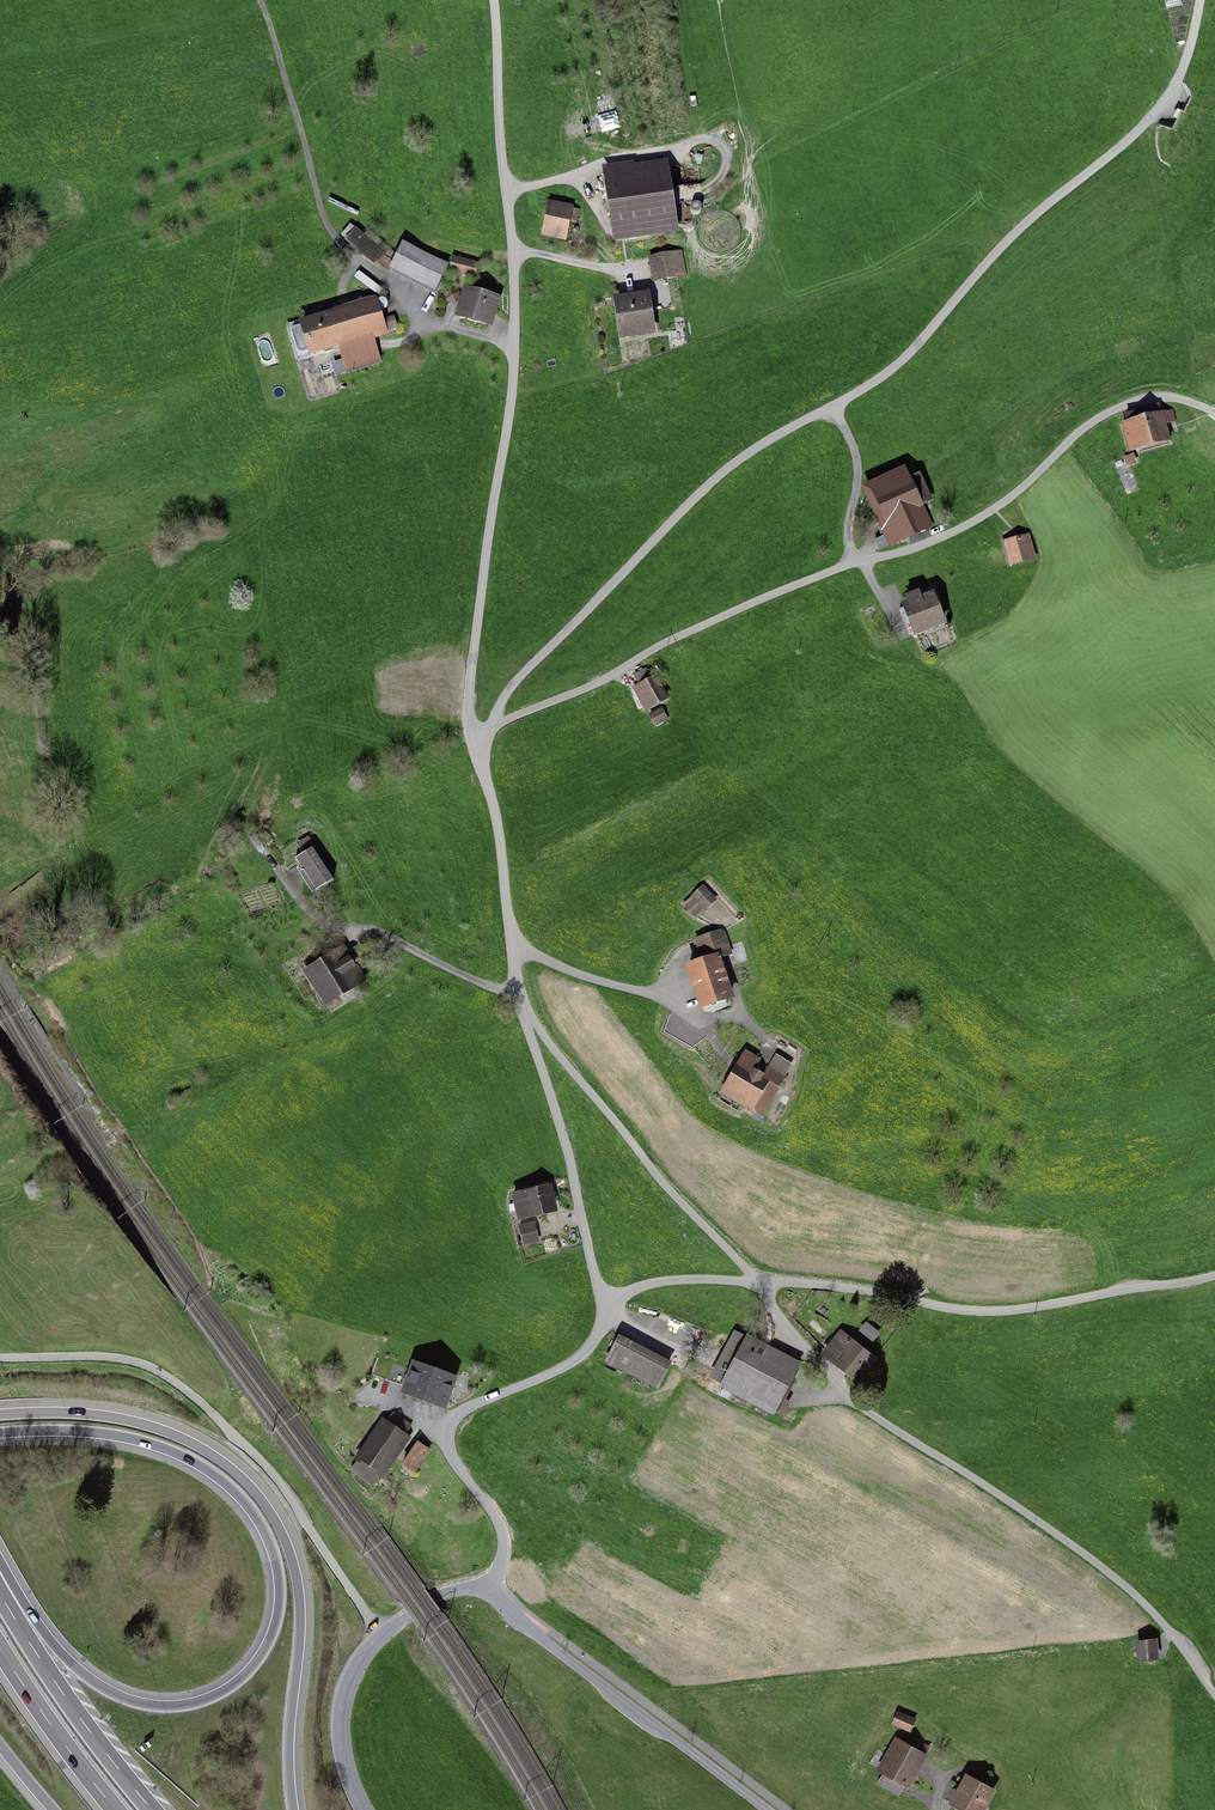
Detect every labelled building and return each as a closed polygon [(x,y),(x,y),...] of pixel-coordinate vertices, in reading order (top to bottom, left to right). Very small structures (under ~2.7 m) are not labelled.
[(665,162),(597,170),(604,233),(673,225),(665,162)] [(542,211),(535,239),(551,243),(558,215),(542,211)] [(337,245),(371,276),(385,261),(352,229),(337,245)] [(388,272),(429,295),(440,275),(399,252),(388,272)] [(673,252),(645,258),(650,281),(678,275),(673,252)] [(443,276),(465,280),(467,266),(446,262),(443,276)] [(494,295),(455,284),(446,317),(485,327),(494,295)] [(373,290),(286,320),(299,358),(333,346),(343,373),(378,361),(369,337),(388,331),(373,290)] [(645,290),(604,299),(613,339),(654,330),(645,290)] [(1160,414),(1125,424),(1132,450),(1168,440),(1160,414)] [(865,488),(890,545),(932,527),(907,469),(865,488)] [(1013,529),(991,537),(999,560),(1021,552),(1013,529)] [(900,602),(914,638),(939,629),(925,593),(900,602)] [(651,672),(630,684),(643,708),(664,696),(651,672)] [(312,851),(297,860),(315,889),(330,880),(312,851)] [(682,903),(692,914),(709,897),(699,887),(682,903)] [(703,963),(688,968),(701,1008),(730,998),(717,958),(729,954),(723,933),(696,942),(703,963)] [(340,948),(304,970),(327,1007),(363,985),(340,948)] [(733,1066),(719,1091),(760,1112),(773,1087),(733,1066)] [(550,1188),(515,1197),(520,1219),(555,1211),(550,1188)] [(666,1360),(616,1335),(602,1361),(652,1387),(666,1360)] [(874,1362),(841,1336),(825,1356),(858,1382),(874,1362)] [(796,1363),(742,1338),(720,1385),(773,1410),(796,1363)] [(445,1408),(454,1380),(413,1367),(404,1395),(445,1408)] [(383,1423),(377,1418),(344,1457),(353,1464),(347,1471),(363,1484),(370,1475),(374,1478),(406,1441),(400,1436),(407,1427),(391,1414),(383,1423)] [(423,1453),(412,1446),(397,1468),(408,1476),(423,1453)] [(1155,1642),(1137,1643),(1139,1662),(1156,1661),(1155,1642)] [(911,1722),(896,1714),(889,1727),(904,1735),(911,1722)] [(908,1786),(923,1758),(897,1744),(882,1772),(908,1786)] [(991,1794),(967,1781),(954,1807),(960,1809),(983,1809),(991,1794)]
